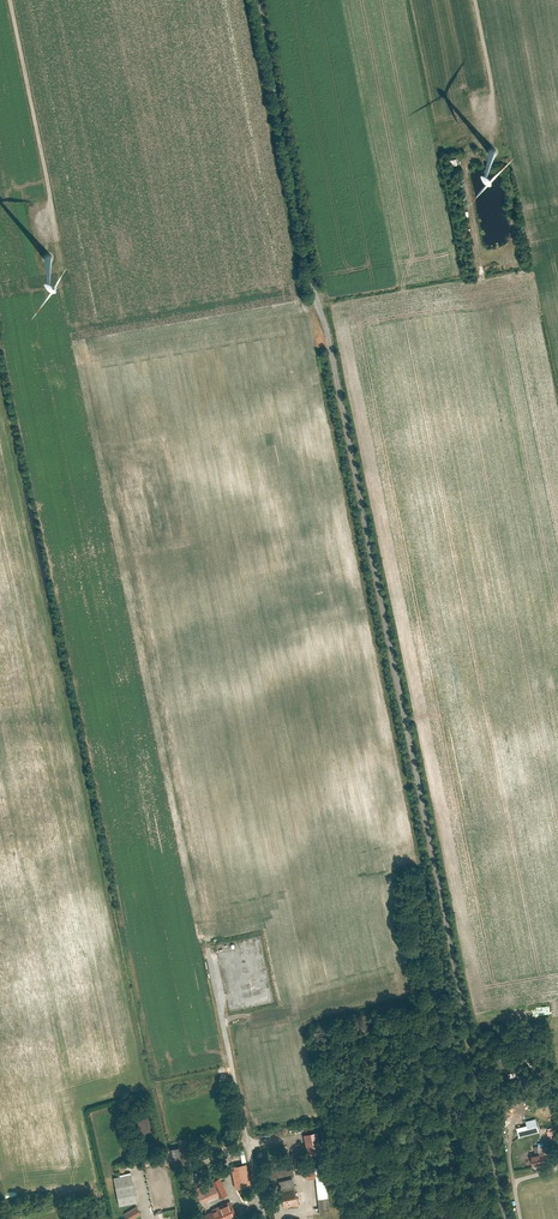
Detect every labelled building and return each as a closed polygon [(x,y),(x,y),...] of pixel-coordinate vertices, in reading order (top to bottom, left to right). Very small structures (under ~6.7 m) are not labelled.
[(528,1124),(530,1134),(539,1132),(537,1123),(528,1124)] [(303,1132),(305,1152),(319,1150),(316,1130),(303,1132)] [(557,1139),(539,1140),(540,1151),(557,1150),(557,1139)] [(181,1145),(170,1146),(172,1164),(184,1162),(181,1145)] [(242,1153),(232,1158),(236,1165),(245,1160),(242,1153)] [(545,1154),(534,1155),(535,1165),(546,1164),(545,1154)] [(190,1172),(192,1179),(199,1177),(198,1170),(190,1172)] [(307,1185),(312,1184),(315,1202),(328,1200),(325,1180),(317,1181),(315,1171),(304,1173),(307,1185)] [(131,1175),(114,1179),(120,1207),(137,1204),(131,1175)] [(219,1178),(197,1189),(202,1199),(217,1191),(220,1197),(228,1193),(220,1178),(219,1178)] [(293,1180),(280,1182),(285,1208),(298,1205),(293,1180)] [(206,1214),(208,1218),(232,1218),(238,1216),(230,1201),(206,1214)] [(128,1218),(134,1218),(141,1215),(136,1207),(125,1213),(128,1218)]
